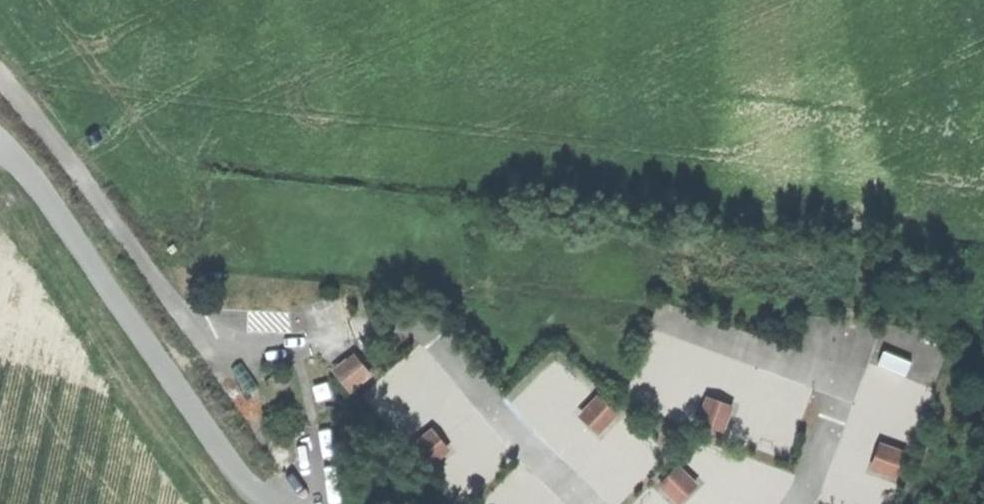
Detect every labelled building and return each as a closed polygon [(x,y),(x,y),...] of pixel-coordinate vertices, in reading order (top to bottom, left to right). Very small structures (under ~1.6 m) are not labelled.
[(354,354),(335,370),(350,389),(370,374),(354,354)] [(761,419),(789,428),(800,396),(771,387),(761,419)] [(616,414),(598,397),(589,406),(607,423),(616,414)] [(708,398),(703,410),(726,418),(731,406),(708,398)] [(598,433),(607,423),(589,406),(580,415),(598,433)] [(722,430),(726,418),(703,410),(699,421),(722,430)] [(432,430),(423,437),(437,457),(447,449),(432,430)] [(437,457),(423,437),(413,445),(428,465),(437,457)] [(872,468),(884,472),(892,448),(880,444),(872,468)] [(904,453),(892,448),(884,472),(896,476),(904,453)] [(717,487),(748,500),(759,471),(728,459),(717,487)] [(686,475),(678,466),(660,485),(669,494),(686,475)] [(894,487),(855,473),(845,502),(850,503),(888,503),(894,487)] [(696,484),(686,475),(669,494),(678,502),(696,484)]
